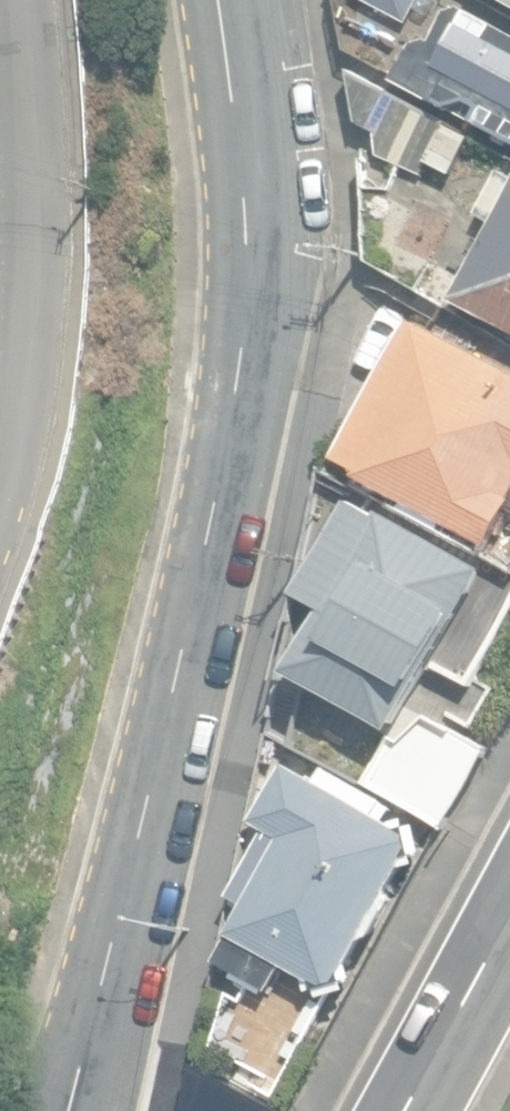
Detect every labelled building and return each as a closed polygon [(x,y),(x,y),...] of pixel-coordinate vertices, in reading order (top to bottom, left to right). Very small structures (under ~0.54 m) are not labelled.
[(406,23),(419,0),(365,0),(406,23)] [(509,139),(509,33),(469,11),(462,9),(449,13),(433,43),(429,41),(415,45),(413,51),(398,80),(509,139)] [(381,153),(419,174),(446,123),(398,97),(353,73),(362,126),(377,134),(381,153)] [(449,126),(430,163),(453,176),(473,138),(449,126)] [(509,331),(509,174),(505,170),(478,214),(497,225),(456,300),(509,331)] [(495,547),(509,516),(509,371),(418,320),(342,461),(367,473),(364,478),(495,547)] [(292,672),(395,730),(484,569),(381,511),(379,516),(350,501),(298,593),(326,610),(292,672)] [(464,673),(443,710),(476,728),(497,691),(464,673)] [(370,784),(445,829),(488,750),(425,718),(402,743),(391,739),(370,784)] [(267,1008),(318,1036),(337,1002),(342,992),(352,990),(350,981),(358,979),(355,964),(405,868),(421,864),(419,855),(426,853),(422,836),(420,826),(411,828),(408,820),(396,823),(391,820),(388,818),(394,807),(383,801),(384,799),(325,767),(318,780),(285,763),(282,767),(274,762),(263,783),(258,780),(249,813),(256,816),(254,821),(267,829),(232,893),(248,902),(230,935),(232,936),(217,962),(272,992),(286,965),(290,967),(267,1008)] [(269,1103),(206,1075),(191,1109),(192,1110),(195,1110),(266,1110),(269,1103)]
